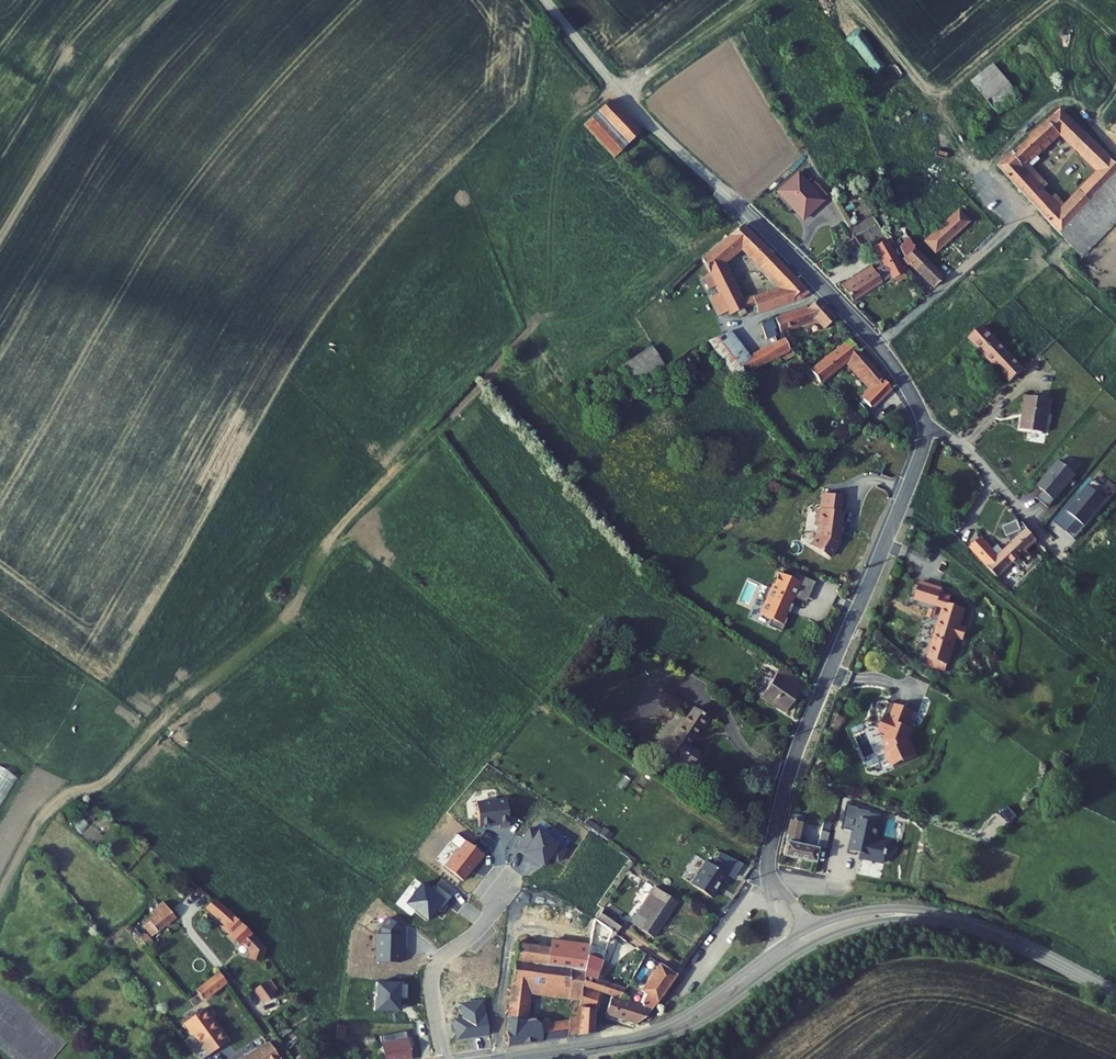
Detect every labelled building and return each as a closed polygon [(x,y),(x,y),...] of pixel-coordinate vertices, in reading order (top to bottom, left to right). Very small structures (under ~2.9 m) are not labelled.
[(1022,95),(987,57),(964,79),(999,117),(1022,95)] [(1059,97),(997,154),(1058,220),(1115,160),(1115,153),(1059,97)] [(597,109),(624,137),(636,126),(608,98),(597,109)] [(583,122),(610,151),(624,137),(597,109),(583,122)] [(1058,220),(1084,246),(1115,212),(1115,160),(1058,220)] [(809,185),(796,172),(777,190),(803,218),(829,194),(815,179),(809,185)] [(925,231),(934,241),(968,211),(959,201),(925,231)] [(806,279),(737,213),(700,248),(720,282),(709,288),(719,303),(736,306),(743,301),(752,295),(757,302),(796,287),(806,279)] [(860,230),(874,222),(869,214),(856,222),(860,230)] [(894,266),(905,260),(886,226),(875,232),(885,249),(873,256),(870,251),(838,270),(849,288),(892,262),(894,266)] [(934,274),(946,263),(915,234),(905,245),(934,274)] [(773,311),(778,322),(815,304),(824,314),(834,306),(813,285),(805,294),(773,311)] [(705,330),(736,372),(748,365),(736,351),(743,347),(724,321),(705,330)] [(970,338),(983,353),(1003,334),(999,330),(994,335),(985,325),(970,338)] [(818,370),(848,345),(857,338),(848,327),(808,358),(818,370)] [(736,351),(748,365),(758,360),(755,355),(790,338),(784,328),(743,347),(736,351)] [(983,353),(997,368),(1011,354),(1001,343),(1007,338),(1003,334),(983,353)] [(862,393),(867,399),(889,378),(857,338),(848,345),(871,374),(856,389),(858,390),(854,394),(858,398),(862,393)] [(654,344),(621,358),(631,380),(663,365),(654,344)] [(997,368),(1008,380),(1029,362),(1024,358),(1019,363),(1011,354),(997,368)] [(858,398),(863,403),(867,399),(862,393),(858,398)] [(1020,400),(1016,432),(1042,435),(1046,402),(1020,400)] [(1074,462),(1058,449),(1038,473),(1045,476),(1037,485),(1048,494),(1074,462)] [(1102,474),(1093,466),(1067,498),(1077,506),(1066,519),(1075,526),(1106,489),(1097,481),(1102,474)] [(838,489),(821,488),(819,503),(817,503),(817,505),(816,505),(813,507),(812,515),(815,518),(816,518),(815,528),(809,539),(829,549),(837,534),(838,524),(837,524),(837,518),(838,518),(839,505),(837,505),(838,489)] [(971,531),(998,562),(1039,526),(1024,511),(1021,513),(1019,509),(1004,512),(1007,523),(1008,523),(1011,531),(1003,538),(998,531),(993,535),(982,522),(971,531)] [(803,567),(797,565),(795,570),(782,565),(779,570),(777,569),(773,579),(768,577),(763,589),(768,591),(762,604),(769,607),(769,608),(772,610),(771,613),(773,617),(783,622),(788,609),(785,608),(788,601),(787,601),(790,595),(791,595),(794,588),(803,567)] [(816,573),(803,567),(794,588),(807,594),(816,573)] [(947,582),(924,575),(919,591),(948,600),(930,657),(948,663),(959,629),(966,631),(969,623),(962,620),(968,602),(953,597),(955,590),(945,587),(947,582)] [(783,671),(803,684),(808,676),(783,659),(779,666),(785,669),(783,671)] [(779,666),(770,680),(776,684),(783,671),(785,669),(779,666)] [(764,689),(789,706),(803,684),(783,671),(776,684),(770,680),(764,689)] [(917,697),(900,690),(894,706),(888,704),(884,715),(893,719),(889,727),(894,737),(891,738),(897,752),(921,742),(915,728),(913,729),(912,727),(917,715),(910,713),(917,697)] [(672,741),(698,759),(707,745),(695,737),(707,719),(710,721),(718,710),(701,698),(672,741)] [(14,774),(0,766),(0,800),(14,774)] [(797,816),(792,852),(823,858),(825,844),(802,840),(806,818),(797,816)] [(850,824),(843,852),(863,857),(866,843),(857,841),(860,827),(850,824)] [(828,826),(826,841),(834,842),(837,827),(828,826)] [(732,857),(724,852),(720,858),(713,854),(697,878),(717,891),(733,868),(729,863),(732,857)] [(681,898),(658,882),(634,917),(658,933),(681,898)] [(255,949),(263,961),(271,956),(251,926),(207,891),(202,897),(236,925),(247,939),(245,940),(253,951),(255,949)] [(156,926),(162,934),(189,916),(174,903),(162,911),(167,918),(156,926)] [(599,914),(619,927),(626,918),(606,904),(599,914)] [(151,919),(156,926),(167,918),(162,911),(151,919)] [(591,945),(589,952),(605,956),(614,925),(598,915),(591,945)] [(523,934),(520,953),(586,964),(589,952),(591,945),(580,943),(523,934)] [(589,952),(586,964),(585,968),(585,979),(598,983),(598,994),(601,995),(605,985),(607,977),(600,975),(605,956),(589,952)] [(512,1019),(514,1038),(587,1025),(586,1013),(528,1022),(532,986),(586,995),(585,979),(585,968),(586,964),(520,953),(512,1019)] [(663,959),(641,988),(650,995),(649,999),(656,1002),(681,970),(663,959)] [(208,987),(215,996),(236,981),(229,971),(208,987)] [(626,982),(607,977),(605,985),(615,989),(611,1007),(640,1016),(648,1011),(656,1002),(649,999),(624,991),(626,982)] [(601,1023),(601,995),(598,994),(598,983),(585,979),(586,995),(586,1013),(587,1025),(601,1023)] [(256,985),(260,997),(273,993),(268,980),(256,985)] [(191,1039),(194,1043),(201,1038),(220,1024),(208,1010),(189,1024),(197,1035),(191,1039)] [(344,1040),(347,1025),(338,1023),(335,1038),(344,1040)] [(230,1039),(220,1024),(201,1038),(213,1055),(225,1046),(223,1045),(230,1039)] [(393,1039),(397,1057),(422,1053),(419,1035),(393,1039)] [(213,1055),(201,1038),(194,1043),(206,1058),(208,1058),(213,1055)] [(278,1043),(254,1058),(288,1058),(278,1043)]
